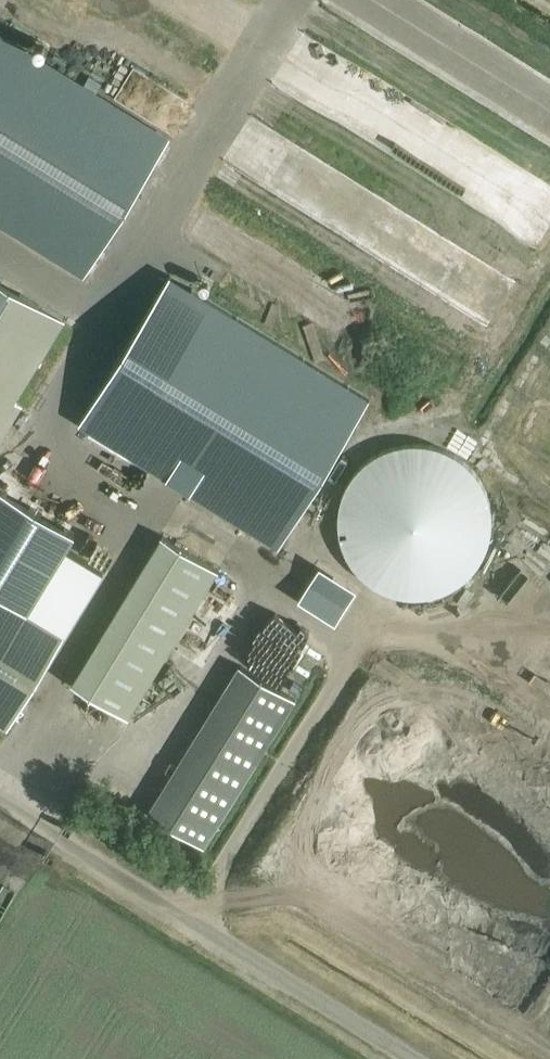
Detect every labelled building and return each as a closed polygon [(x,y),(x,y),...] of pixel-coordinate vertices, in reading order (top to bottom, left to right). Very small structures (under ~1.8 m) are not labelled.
[(82,274),(162,140),(0,44),(0,225),(82,274)] [(97,386),(73,426),(79,430),(280,549),(369,399),(162,276),(144,305),(117,351),(116,354),(97,386)] [(20,408),(14,404),(64,322),(0,282),(0,441),(20,408)] [(461,583),(479,564),(489,539),(491,513),(483,488),(467,467),(445,453),(419,447),(393,450),(369,462),(351,481),(341,506),(340,532),(348,557),(364,578),(386,592),(411,598),(438,595),(461,583)] [(7,728),(103,572),(65,549),(62,554),(15,525),(0,549),(0,723),(7,728)] [(71,683),(128,717),(218,569),(161,535),(71,683)] [(525,548),(516,569),(540,579),(549,559),(525,548)] [(511,586),(527,587),(528,575),(512,574),(511,586)] [(535,599),(549,607),(549,586),(543,583),(535,599)] [(537,671),(549,673),(549,663),(539,661),(537,671)] [(177,863),(256,705),(197,676),(141,788),(165,800),(142,846),(177,863)]
